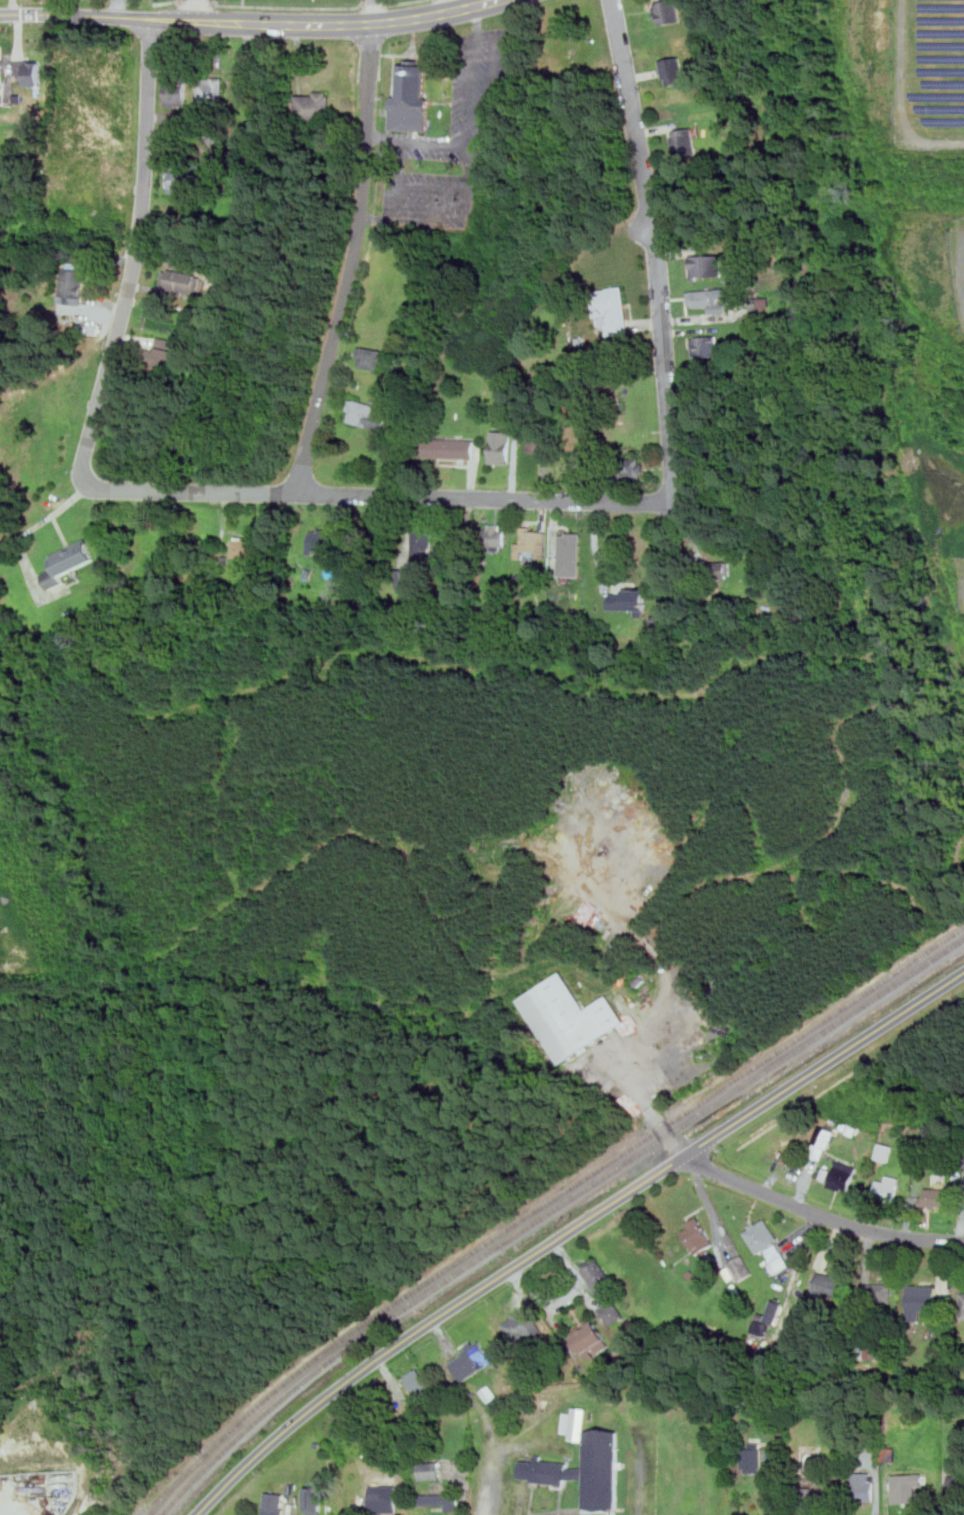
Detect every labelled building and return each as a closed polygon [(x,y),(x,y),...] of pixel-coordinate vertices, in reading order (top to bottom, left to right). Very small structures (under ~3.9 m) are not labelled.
[(682,21),(678,0),(666,0),(654,2),(658,25),(682,21)] [(667,85),(687,81),(681,55),(660,60),(667,85)] [(25,85),(40,85),(40,60),(25,60),(25,85)] [(393,96),(392,129),(428,130),(430,61),(401,60),(400,96),(393,96)] [(199,103),(224,103),(224,78),(199,78),(199,103)] [(166,105),(187,105),(187,82),(166,82),(166,105)] [(297,92),(297,119),(332,119),(332,92),(297,92)] [(695,156),(695,129),(673,129),(673,156),(695,156)] [(193,171),(167,171),(167,188),(193,188),(193,171)] [(723,276),(723,255),(692,255),(692,277),(723,276)] [(84,304),(85,269),(64,268),(63,303),(84,304)] [(201,275),(165,270),(162,289),(198,295),(201,275)] [(629,334),(625,286),(601,288),(605,336),(629,334)] [(695,289),(695,305),(708,305),(708,313),(727,313),(727,299),(718,299),(718,289),(695,289)] [(720,336),(692,336),(692,356),(720,356),(720,336)] [(387,351),(361,346),(357,365),(383,370),(387,351)] [(172,372),(177,353),(157,348),(152,367),(172,372)] [(377,415),(379,406),(351,398),(345,419),(382,430),(386,418),(377,415)] [(511,430),(491,430),(491,463),(511,463),(511,430)] [(529,451),(549,451),(549,435),(529,435),(529,451)] [(425,458),(475,458),(475,438),(425,438),(425,458)] [(623,481),(645,481),(645,457),(623,457),(623,481)] [(424,551),(433,551),(433,524),(413,524),(413,565),(424,565),(424,551)] [(505,550),(505,527),(483,527),(483,550),(505,550)] [(338,555),(338,530),(310,529),(309,554),(338,555)] [(546,559),(546,529),(521,529),(521,543),(515,543),(515,559),(546,559)] [(582,532),(560,532),(560,576),(582,576),(582,532)] [(233,557),(258,557),(258,536),(233,536),(233,557)] [(51,554),(56,566),(42,572),(50,590),(68,582),(64,573),(96,560),(88,539),(51,554)] [(397,568),(397,588),(412,588),(412,568),(397,568)] [(612,611),(647,611),(647,589),(612,589),(612,611)] [(559,1063),(626,1024),(609,996),(586,1009),(564,973),(520,998),(559,1063)] [(835,1132),(821,1126),(808,1154),(822,1160),(835,1132)] [(893,1146),(881,1142),(876,1158),(889,1162),(893,1146)] [(859,1167),(837,1158),(827,1183),(848,1192),(859,1167)] [(889,1176),(880,1174),(874,1196),(894,1202),(901,1179),(889,1176)] [(922,1189),(922,1206),(955,1206),(955,1189),(922,1189)] [(717,1245),(697,1217),(679,1229),(699,1257),(717,1245)] [(789,1265),(776,1241),(778,1240),(766,1217),(744,1230),(757,1254),(764,1251),(777,1273),(789,1265)] [(737,1282),(753,1274),(743,1253),(727,1261),(737,1282)] [(581,1266),(600,1295),(616,1285),(597,1255),(581,1266)] [(846,1300),(852,1281),(819,1271),(813,1291),(846,1300)] [(864,1301),(887,1301),(887,1283),(864,1283),(864,1301)] [(936,1286),(909,1286),(909,1310),(936,1310),(936,1286)] [(777,1320),(783,1303),(773,1299),(766,1316),(777,1320)] [(623,1318),(617,1302),(602,1308),(608,1323),(623,1318)] [(514,1345),(543,1332),(531,1308),(503,1322),(514,1345)] [(609,1346),(596,1320),(572,1332),(586,1358),(609,1346)] [(448,1361),(464,1382),(494,1360),(478,1338),(448,1361)] [(433,1389),(417,1366),(403,1376),(419,1398),(433,1389)] [(620,1430),(586,1429),(587,1409),(564,1409),(563,1432),(570,1432),(570,1439),(586,1440),(585,1468),(568,1468),(568,1460),(534,1459),(534,1461),(520,1461),(519,1481),(565,1483),(565,1478),(586,1479),(585,1508),(618,1509),(620,1430)] [(963,1434),(955,1434),(955,1450),(963,1450),(963,1434)] [(743,1472),(763,1472),(763,1444),(743,1444),(743,1472)] [(440,1478),(440,1462),(420,1462),(420,1478),(440,1478)] [(854,1500),(875,1500),(875,1472),(854,1472),(854,1500)] [(916,1474),(895,1474),(895,1501),(916,1501),(916,1474)] [(963,1475),(949,1475),(949,1495),(963,1495),(963,1475)] [(322,1486),(307,1486),(307,1513),(322,1513),(322,1486)] [(823,1488),(803,1488),(804,1514),(823,1514),(823,1488)] [(397,1510),(397,1495),(373,1495),(373,1490),(364,1490),(364,1510),(397,1510)] [(284,1492),(266,1492),(266,1514),(284,1514),(284,1492)] [(459,1507),(459,1494),(418,1494),(418,1507),(459,1507)]
